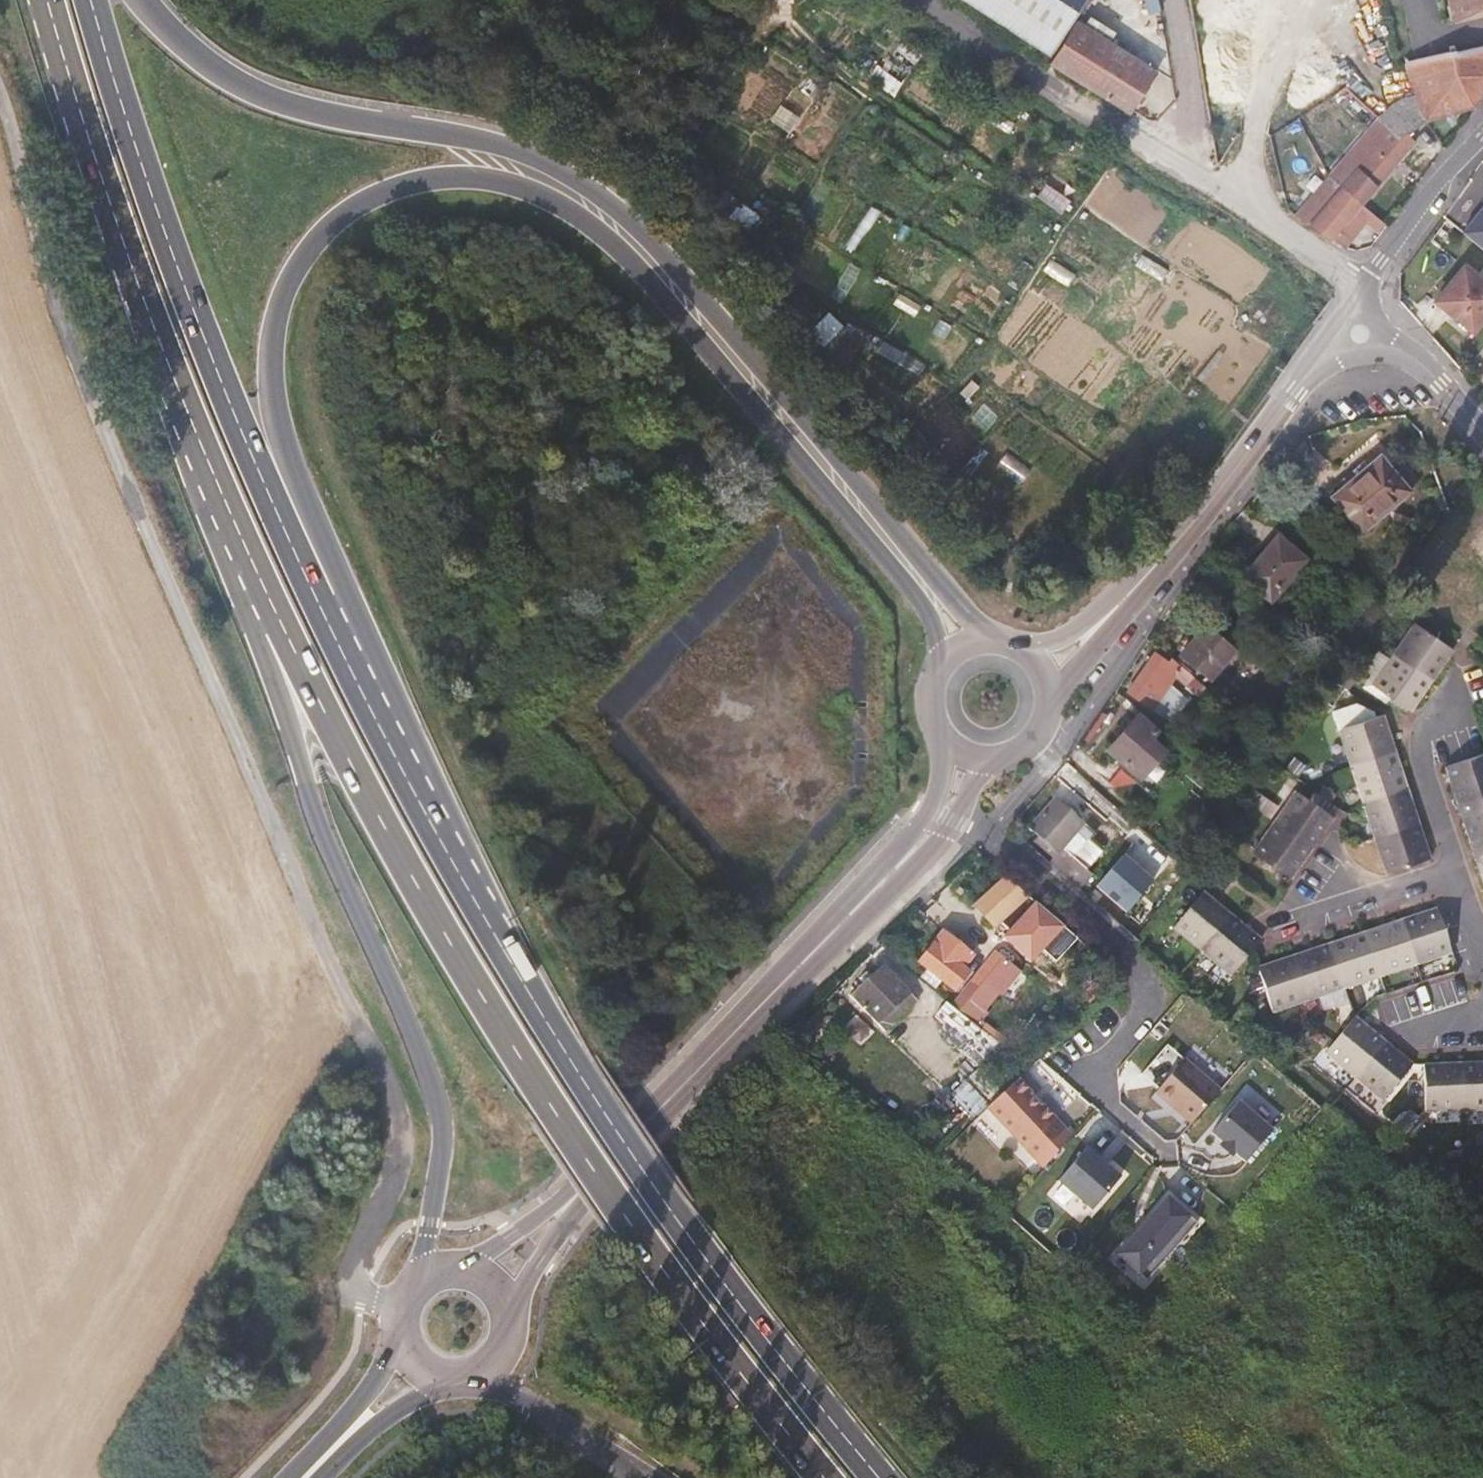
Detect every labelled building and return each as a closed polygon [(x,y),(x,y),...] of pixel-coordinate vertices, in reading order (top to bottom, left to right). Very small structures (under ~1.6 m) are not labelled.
[(1054,52),(1086,3),(1088,0),(973,0),(1054,52)] [(1453,20),(1482,11),(1482,0),(1448,0),(1453,20)] [(1430,55),(1416,4),(1408,6),(1421,56),(1430,55)] [(1439,85),(1430,55),(1421,56),(1408,6),(1395,10),(1396,20),(1409,65),(1416,92),(1439,85)] [(1162,68),(1082,17),(1055,59),(1134,109),(1162,68)] [(1474,42),(1430,55),(1439,85),(1446,110),(1482,100),(1482,40),(1474,42)] [(1440,114),(1446,110),(1439,85),(1416,92),(1410,96),(1388,118),(1407,136),(1411,132),(1413,135),(1440,114)] [(1364,201),(1420,142),(1413,135),(1411,132),(1407,136),(1388,118),(1333,172),(1338,176),(1364,201)] [(1333,234),(1364,201),(1338,176),(1333,172),(1316,191),(1309,186),(1298,197),(1303,203),(1298,210),(1319,224),(1333,234)] [(1465,232),(1482,247),(1482,210),(1465,232)] [(1435,301),(1474,331),(1482,320),(1482,282),(1463,266),(1435,301)] [(1381,456),(1333,496),(1363,532),(1411,492),(1381,456)] [(1278,534),(1242,576),(1272,602),(1307,560),(1278,534)] [(1371,614),(1380,603),(1369,594),(1360,604),(1371,614)] [(1432,681),(1454,649),(1414,622),(1392,654),(1432,681)] [(1205,624),(1181,653),(1211,679),(1235,649),(1205,624)] [(1217,697),(1210,691),(1159,646),(1128,692),(1153,710),(1178,675),(1188,683),(1185,686),(1203,700),(1204,699),(1211,705),(1217,697)] [(1411,712),(1432,681),(1392,654),(1371,684),(1411,712)] [(1474,680),(1482,705),(1482,677),(1474,680)] [(1383,714),(1364,721),(1360,708),(1344,712),(1349,726),(1339,729),(1352,765),(1395,750),(1383,714)] [(1158,731),(1137,713),(1107,747),(1140,777),(1137,781),(1148,791),(1166,770),(1156,759),(1164,750),(1151,739),(1158,731)] [(1408,787),(1395,750),(1352,765),(1364,803),(1408,787)] [(1445,764),(1457,801),(1482,792),(1482,751),(1445,764)] [(1419,823),(1408,787),(1364,803),(1375,838),(1419,823)] [(1335,816),(1296,789),(1273,821),(1313,848),(1335,816)] [(1457,801),(1470,836),(1482,832),(1482,792),(1457,801)] [(1104,851),(1089,838),(1093,833),(1054,800),(1031,828),(1040,836),(1035,843),(1053,857),(1048,862),(1070,882),(1083,867),(1087,870),(1104,851)] [(1313,848),(1273,821),(1252,852),(1292,879),(1313,848)] [(1431,858),(1419,823),(1375,838),(1387,872),(1431,858)] [(1470,836),(1481,873),(1482,872),(1482,832),(1470,836)] [(1168,878),(1153,864),(1144,874),(1160,888),(1168,878)] [(1042,909),(1028,897),(1005,877),(974,907),(1006,943),(1009,940),(1017,948),(1032,934),(1025,926),(1042,909)] [(1202,953),(1232,916),(1203,893),(1173,929),(1202,953)] [(1452,952),(1445,929),(1437,908),(1401,920),(1415,965),(1452,952)] [(1253,951),(1262,940),(1232,916),(1202,953),(1231,977),(1253,951)] [(1415,965),(1401,920),(1366,932),(1380,977),(1415,965)] [(972,955),(942,932),(920,960),(955,987),(967,972),(962,967),(972,955)] [(1380,977),(1366,932),(1331,944),(1346,988),(1380,977)] [(1346,988),(1331,944),(1292,957),(1307,1001),(1346,988)] [(1024,975),(1011,964),(994,952),(954,1006),(958,1009),(978,1026),(999,999),(989,992),(994,987),(1007,997),(1024,975)] [(1307,1001),(1292,957),(1258,969),(1273,1012),(1307,1001)] [(851,995),(878,1022),(885,1030),(916,1001),(882,965),(851,995)] [(978,1026),(958,1009),(954,1006),(946,1000),(934,1015),(965,1041),(978,1026)] [(942,1033),(934,1015),(932,1011),(919,1017),(930,1039),(942,1033)] [(1354,1078),(1384,1040),(1356,1016),(1325,1053),(1354,1078)] [(1383,1101),(1413,1064),(1384,1040),(1354,1078),(1383,1101)] [(1191,1125),(1220,1091),(1184,1060),(1156,1093),(1191,1125)] [(1463,1063),(1465,1110),(1482,1109),(1482,1062),(1463,1063)] [(1465,1110),(1463,1063),(1423,1065),(1424,1111),(1465,1110)] [(1076,1131),(1043,1102),(1031,1091),(1017,1079),(986,1109),(1049,1163),(1076,1131)] [(1246,1164),(1273,1133),(1238,1103),(1212,1134),(1223,1144),(1220,1147),(1231,1157),(1234,1153),(1246,1164)] [(1088,1146),(1054,1183),(1088,1214),(1119,1178),(1097,1159),(1099,1156),(1088,1146)] [(1166,1199),(1117,1254),(1147,1281),(1196,1224),(1166,1199)]
